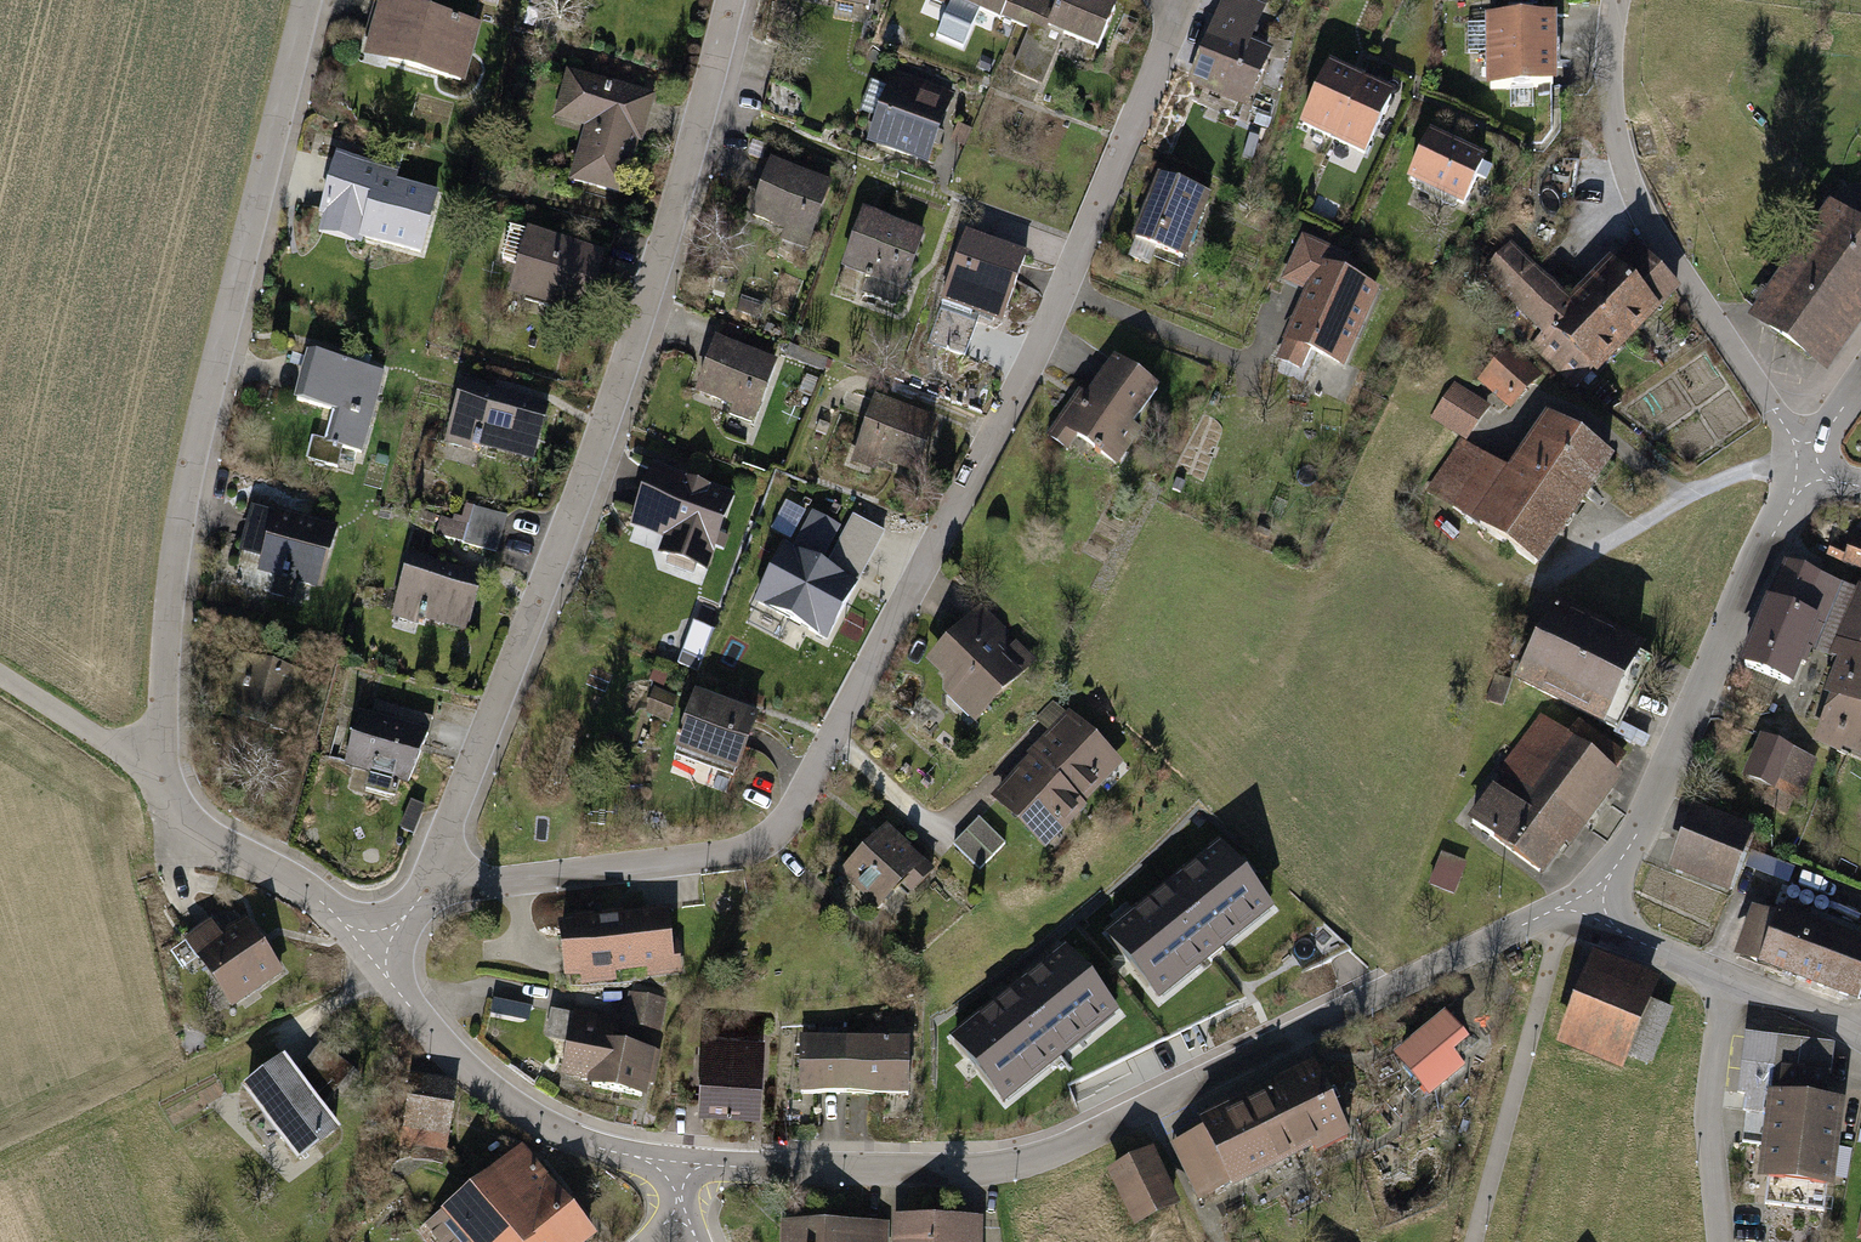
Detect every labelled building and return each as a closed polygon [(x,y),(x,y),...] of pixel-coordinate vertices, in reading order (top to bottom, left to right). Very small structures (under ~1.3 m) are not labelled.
[(371,64),(468,89),(483,30),(439,18),(443,0),(376,0),(374,7),(385,10),(371,64)] [(1016,23),(1025,0),(961,0),(1016,23)] [(1040,0),(1025,0),(1016,23),(1030,29),(1012,72),(1042,84),(1063,34),(1098,48),(1114,8),(1094,0),(1063,0),(1059,8),(1040,0)] [(1190,84),(1247,108),(1270,51),(1250,43),(1266,5),(1253,0),(1225,0),(1190,84)] [(1556,19),(1493,21),(1493,49),(1557,50),(1556,19)] [(1557,50),(1493,49),(1492,86),(1557,85),(1557,50)] [(1333,67),(1305,130),(1338,144),(1368,81),(1333,67)] [(895,72),(869,142),(928,163),(953,93),(895,72)] [(591,134),(576,184),(627,199),(655,100),(572,76),(558,124),(591,134)] [(805,87),(766,81),(760,119),(798,125),(805,87)] [(1395,94),(1368,81),(1338,144),(1370,159),(1395,94)] [(969,130),(958,126),(953,142),(964,146),(969,130)] [(1433,133),(1409,183),(1464,206),(1484,160),(1433,133)] [(342,155),(321,226),(424,255),(441,194),(392,180),(395,170),(342,155)] [(771,161),(751,217),(788,230),(784,241),(808,249),(832,183),(771,161)] [(1160,178),(1135,239),(1186,260),(1211,199),(1160,178)] [(1758,320),(1834,372),(1860,333),(1860,215),(1840,201),(1758,320)] [(864,213),(844,268),(903,290),(924,235),(864,213)] [(1347,342),(1378,273),(1341,257),(1348,241),(1302,220),(1279,270),(1300,279),(1269,347),(1295,359),(1306,335),(1326,344),(1316,366),(1342,378),(1357,346),(1347,342)] [(533,232),(513,302),(592,324),(612,254),(533,232)] [(965,237),(944,298),(1005,319),(1026,257),(965,237)] [(1509,237),(1472,273),(1534,335),(1529,340),(1580,390),(1621,342),(1572,301),(1509,237)] [(1629,245),(1572,301),(1621,342),(1673,288),(1629,245)] [(975,324),(939,312),(928,344),(965,356),(975,324)] [(714,342),(697,394),(731,405),(728,414),(755,422),(775,362),(714,342)] [(1508,344),(1479,374),(1511,405),(1540,376),(1508,344)] [(311,350),(298,398),(323,405),(309,457),(342,466),(347,449),(363,453),(386,371),(311,350)] [(1135,421),(1157,390),(1117,362),(1089,401),(1080,394),(1057,427),(1118,470),(1146,429),(1135,421)] [(1453,380),(1432,412),(1467,436),(1489,404),(1453,380)] [(461,382),(442,447),(476,457),(479,448),(529,462),(546,406),(461,382)] [(874,397),(851,462),(879,472),(882,463),(920,476),(940,420),(874,397)] [(1462,443),(1431,492),(1546,563),(1612,456),(1548,417),(1512,474),(1462,443)] [(733,495),(653,468),(633,525),(667,536),(661,552),(708,568),(716,546),(724,549),(728,538),(720,535),(733,495)] [(448,503),(439,534),(498,550),(507,519),(448,503)] [(256,506),(244,554),(262,558),(258,574),(276,579),(271,596),(296,602),(300,585),(323,591),(339,527),(256,506)] [(784,549),(755,603),(827,641),(857,585),(826,569),(820,566),(840,528),(811,513),(790,552),(784,549)] [(854,517),(826,569),(857,585),(884,533),(854,517)] [(1859,531),(1849,559),(1860,563),(1860,531),(1859,531)] [(407,556),(389,622),(420,631),(423,621),(467,634),(483,577),(407,556)] [(1860,603),(1860,589),(1788,559),(1746,665),(1796,690),(1813,655),(1839,665),(1860,603)] [(1551,596),(1510,672),(1605,724),(1647,647),(1551,596)] [(1839,665),(1814,735),(1860,753),(1860,751),(1860,603),(1839,665)] [(970,622),(929,664),(945,680),(945,702),(966,701),(983,717),(1036,663),(1018,645),(1006,657),(1005,635),(984,636),(970,622)] [(230,713),(290,731),(306,681),(246,662),(230,713)] [(1504,707),(1511,683),(1496,679),(1489,703),(1504,707)] [(696,698),(677,752),(738,774),(757,719),(696,698)] [(364,709),(348,762),(407,779),(433,716),(376,699),(373,712),(364,709)] [(1545,716),(1467,819),(1520,860),(1544,878),(1623,775),(1612,767),(1621,755),(1576,720),(1567,732),(1545,716)] [(1071,718),(1033,758),(1036,761),(1079,802),(1117,763),(1071,718)] [(1820,760),(1765,738),(1749,779),(1778,790),(1773,802),(1793,810),(1798,798),(1804,801),(1820,760)] [(1036,761),(997,801),(1043,845),(1082,806),(1079,802),(1036,761)] [(1700,802),(1676,868),(1734,890),(1751,844),(1758,824),(1700,802)] [(952,845),(977,871),(1005,845),(980,819),(952,845)] [(885,824),(839,876),(877,910),(899,886),(909,895),(933,867),(885,824)] [(1271,913),(1220,848),(1107,935),(1159,1001),(1271,913)] [(1470,861),(1443,852),(1432,886),(1459,895),(1470,861)] [(1750,870),(1791,885),(1797,870),(1757,854),(1750,870)] [(1756,898),(1737,950),(1860,995),(1860,937),(1756,898)] [(600,921),(560,926),(566,977),(584,975),(585,989),(620,985),(618,971),(648,968),(650,982),(684,977),(681,950),(675,950),(671,913),(618,919),(617,911),(599,913),(600,921)] [(210,921),(187,937),(235,1004),(282,971),(243,916),(218,933),(210,921)] [(1116,1016),(1064,950),(951,1037),(1004,1104),(1116,1016)] [(1596,954),(1560,1044),(1623,1069),(1627,1059),(1653,1069),(1676,1010),(1653,1000),(1661,979),(1596,954)] [(668,1003),(630,994),(623,1026),(662,1034),(668,1003)] [(1439,1011),(1393,1052),(1429,1092),(1459,1066),(1445,1050),(1461,1035),(1439,1011)] [(574,1016),(560,1080),(592,1087),(590,1096),(641,1107),(653,1049),(614,1040),(618,1025),(574,1016)] [(699,1036),(696,1109),(759,1112),(762,1039),(699,1036)] [(1748,1094),(1742,1142),(1772,1145),(1778,1095),(1826,1101),(1832,1047),(1790,1042),(1747,1037),(1740,1093),(1748,1094)] [(853,1042),(798,1040),(796,1097),(850,1098),(853,1042)] [(853,1042),(850,1098),(911,1099),(910,1040),(853,1042)] [(285,1061),(244,1092),(301,1165),(341,1134),(285,1061)] [(1174,1145),(1201,1203),(1345,1137),(1315,1070),(1296,1079),(1300,1087),(1174,1145)] [(408,1139),(448,1145),(457,1081),(417,1075),(408,1139)] [(1778,1095),(1772,1145),(1765,1204),(1823,1211),(1836,1102),(1826,1101),(1778,1095)] [(442,1206),(448,1213),(423,1233),(431,1241),(594,1241),(599,1238),(518,1142),(442,1206)] [(1113,1173),(1138,1227),(1176,1209),(1151,1155),(1113,1173)] [(983,1219),(893,1219),(893,1241),(983,1241),(983,1219)] [(886,1224),(779,1220),(778,1241),(886,1241),(886,1224)]
